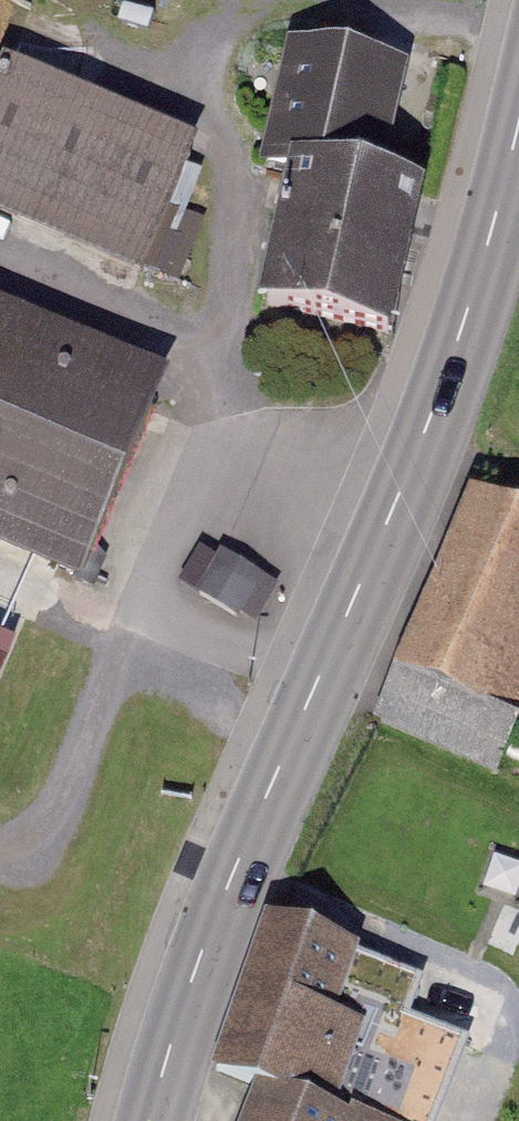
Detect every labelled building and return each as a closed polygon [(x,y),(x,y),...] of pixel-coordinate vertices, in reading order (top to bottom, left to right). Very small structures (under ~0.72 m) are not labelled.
[(280,156),(383,177),(403,76),(300,55),(280,156)] [(215,139),(30,61),(0,131),(0,207),(158,274),(215,139)] [(385,344),(416,183),(309,163),(278,324),(385,344)] [(165,381),(0,310),(0,547),(79,581),(165,381)] [(481,514),(407,681),(518,730),(518,531),(481,514)] [(197,601),(239,626),(263,586),(221,562),(197,601)] [(0,655),(0,719),(23,665),(0,655)] [(361,945),(271,909),(209,1061),(259,1081),(334,1112),(338,1101),(369,1027),(334,1012),(361,945)] [(259,1081),(242,1120),(400,1120),(352,1101),(350,1106),(338,1101),(334,1112),(259,1081)]
